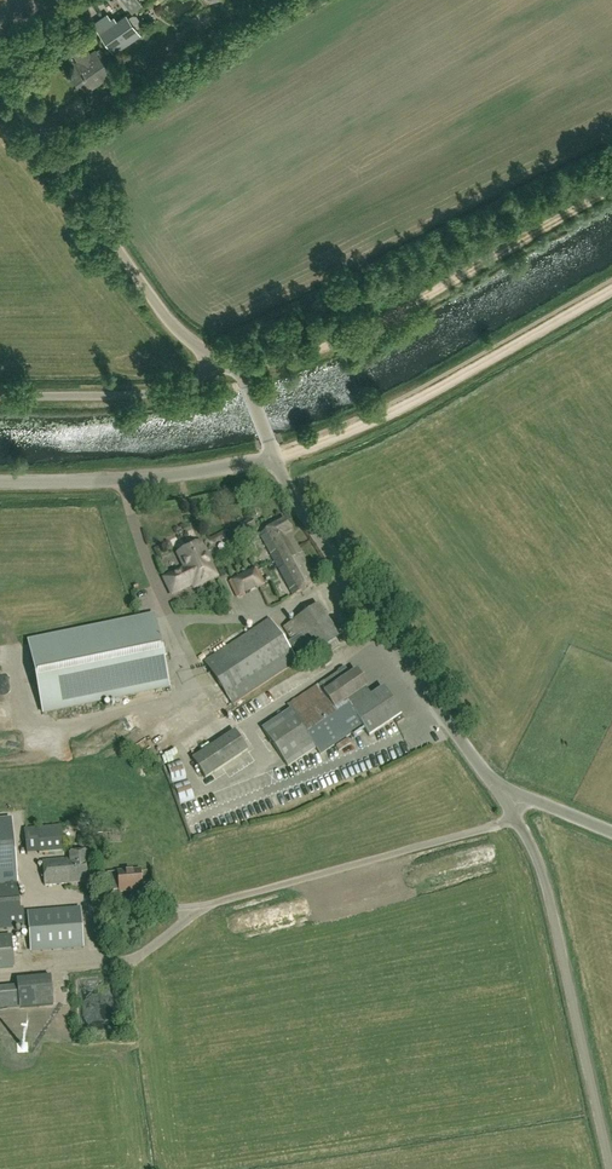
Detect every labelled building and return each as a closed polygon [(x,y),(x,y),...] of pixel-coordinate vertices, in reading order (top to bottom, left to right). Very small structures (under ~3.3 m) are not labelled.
[(142,4),(139,0),(126,0),(132,10),(142,4)] [(110,17),(106,12),(93,21),(98,29),(101,33),(100,34),(114,54),(139,35),(134,28),(140,25),(141,21),(141,20),(136,14),(134,13),(132,13),(126,17),(125,15),(118,21),(113,15),(110,17)] [(89,55),(83,46),(74,53),(79,61),(74,65),(76,68),(69,72),(82,90),(91,84),(89,82),(94,79),(97,83),(111,74),(99,56),(103,54),(100,48),(95,51),(89,55)] [(127,98),(138,91),(126,73),(114,80),(127,98)] [(244,534),(256,528),(251,519),(239,525),(244,534)] [(293,596),(317,582),(290,532),(292,531),(286,520),(259,535),(293,596)] [(210,567),(208,562),(209,561),(200,543),(177,554),(185,569),(164,579),(172,595),(193,585),(194,588),(217,577),(211,566),(210,567)] [(238,598),(264,585),(256,570),(230,582),(238,598)] [(318,604),(283,628),(291,641),(286,644),(291,652),(297,649),(304,661),(317,652),(322,659),(340,647),(335,640),(340,637),(318,604)] [(155,617),(28,643),(42,712),(169,686),(155,617)] [(297,661),(282,638),(270,619),(229,646),(229,645),(203,662),(231,704),(297,661)] [(351,676),(345,667),(287,705),(290,709),(262,729),(265,733),(288,767),(316,748),(320,755),(353,733),(356,737),(365,731),(369,737),(394,720),(397,725),(404,720),(401,715),(385,691),(353,712),(346,700),(366,687),(356,672),(351,676)] [(237,721),(250,719),(249,708),(236,709),(237,721)] [(205,777),(247,749),(234,730),(193,758),(205,777)] [(265,744),(263,749),(272,753),(274,747),(265,744)] [(179,758),(170,762),(175,773),(184,769),(179,758)] [(244,776),(255,768),(251,761),(239,769),(244,776)] [(181,794),(191,789),(186,780),(176,784),(181,794)] [(275,785),(278,799),(293,796),(290,781),(275,785)] [(195,793),(181,799),(188,816),(202,811),(195,793)] [(190,825),(196,835),(208,827),(202,817),(190,825)] [(0,822),(0,929),(24,927),(23,911),(19,911),(16,879),(11,821),(0,822)] [(61,825),(24,829),(25,845),(39,844),(40,853),(64,851),(61,825)] [(44,886),(89,882),(86,852),(69,854),(70,859),(42,861),(44,886)] [(119,892),(142,890),(140,870),(117,872),(119,892)] [(69,908),(70,958),(90,958),(89,921),(84,921),(84,908),(69,908)] [(62,911),(28,914),(31,941),(64,938),(62,911)] [(13,968),(10,936),(0,937),(0,969),(13,968)] [(84,982),(85,1021),(114,1020),(113,982),(84,982)] [(21,1007),(20,988),(0,989),(0,1008),(21,1007)] [(3,1022),(13,1020),(11,1012),(1,1015),(3,1022)]
